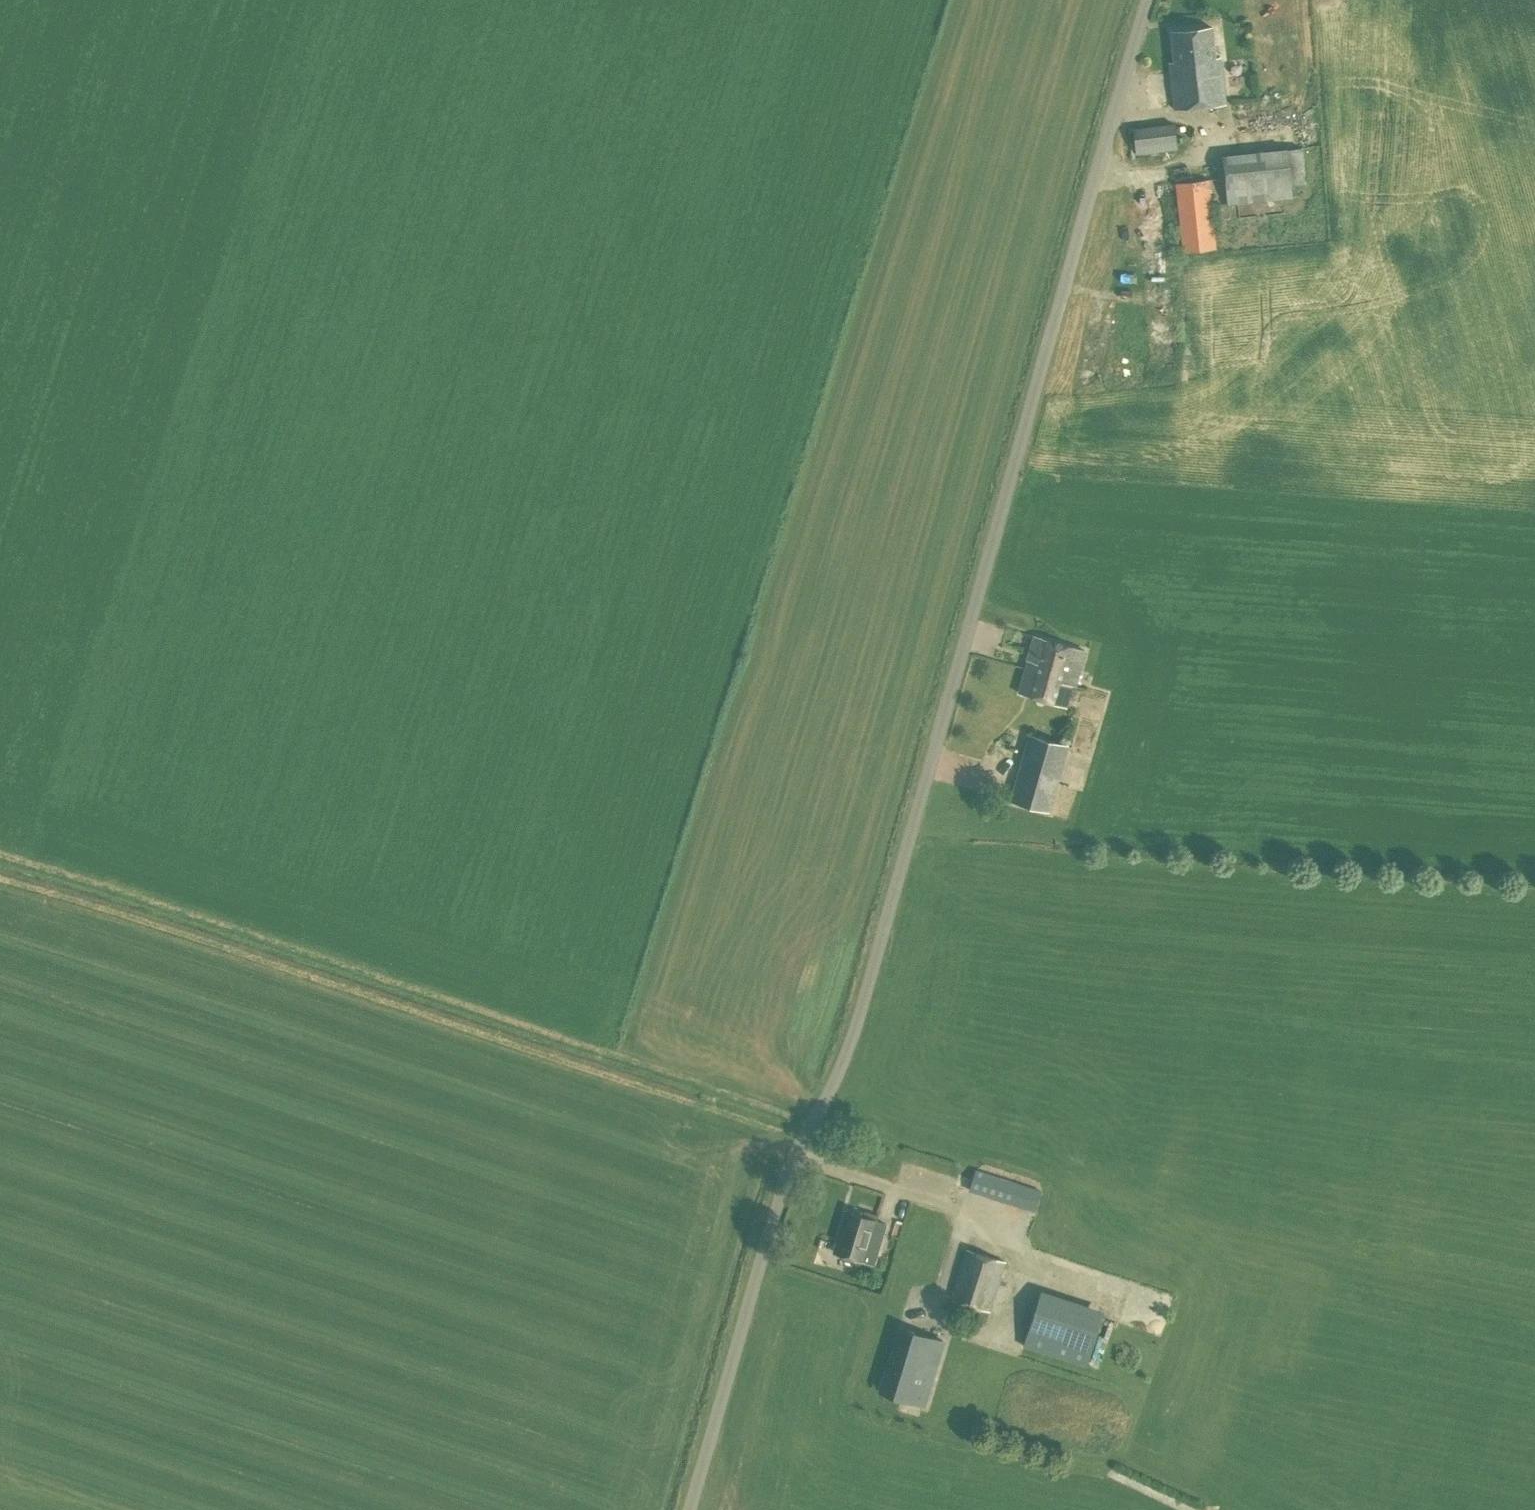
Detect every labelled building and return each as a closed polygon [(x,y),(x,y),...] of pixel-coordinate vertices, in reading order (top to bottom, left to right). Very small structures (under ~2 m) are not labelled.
[(1216,58),(1213,27),(1172,32),(1175,63),(1170,63),(1174,109),(1226,103),(1221,58),(1216,58)] [(1137,153),(1176,148),(1173,124),(1134,129),(1137,153)] [(1228,204),(1293,197),(1292,185),(1306,184),(1302,147),(1223,155),(1228,204)] [(1184,251),(1215,248),(1208,180),(1177,184),(1184,251)] [(1026,667),(1019,692),(1068,706),(1074,685),(1077,686),(1077,685),(1087,651),(1035,636),(1026,667)] [(1050,812),(1069,745),(1029,734),(1010,801),(1050,812)] [(1124,1284),(1144,1223),(975,1169),(969,1190),(1033,1211),(1020,1251),(1124,1284)] [(865,1261),(877,1221),(846,1212),(834,1251),(865,1261)] [(991,1312),(1006,1261),(965,1249),(950,1299),(991,1312)] [(1033,1300),(1023,1342),(1089,1358),(1099,1316),(1033,1300)] [(943,1340),(905,1329),(904,1333),(896,1359),(892,1370),(887,1372),(883,1386),(888,1395),(902,1400),(903,1395),(924,1401),(923,1405),(924,1405),(943,1340)]
